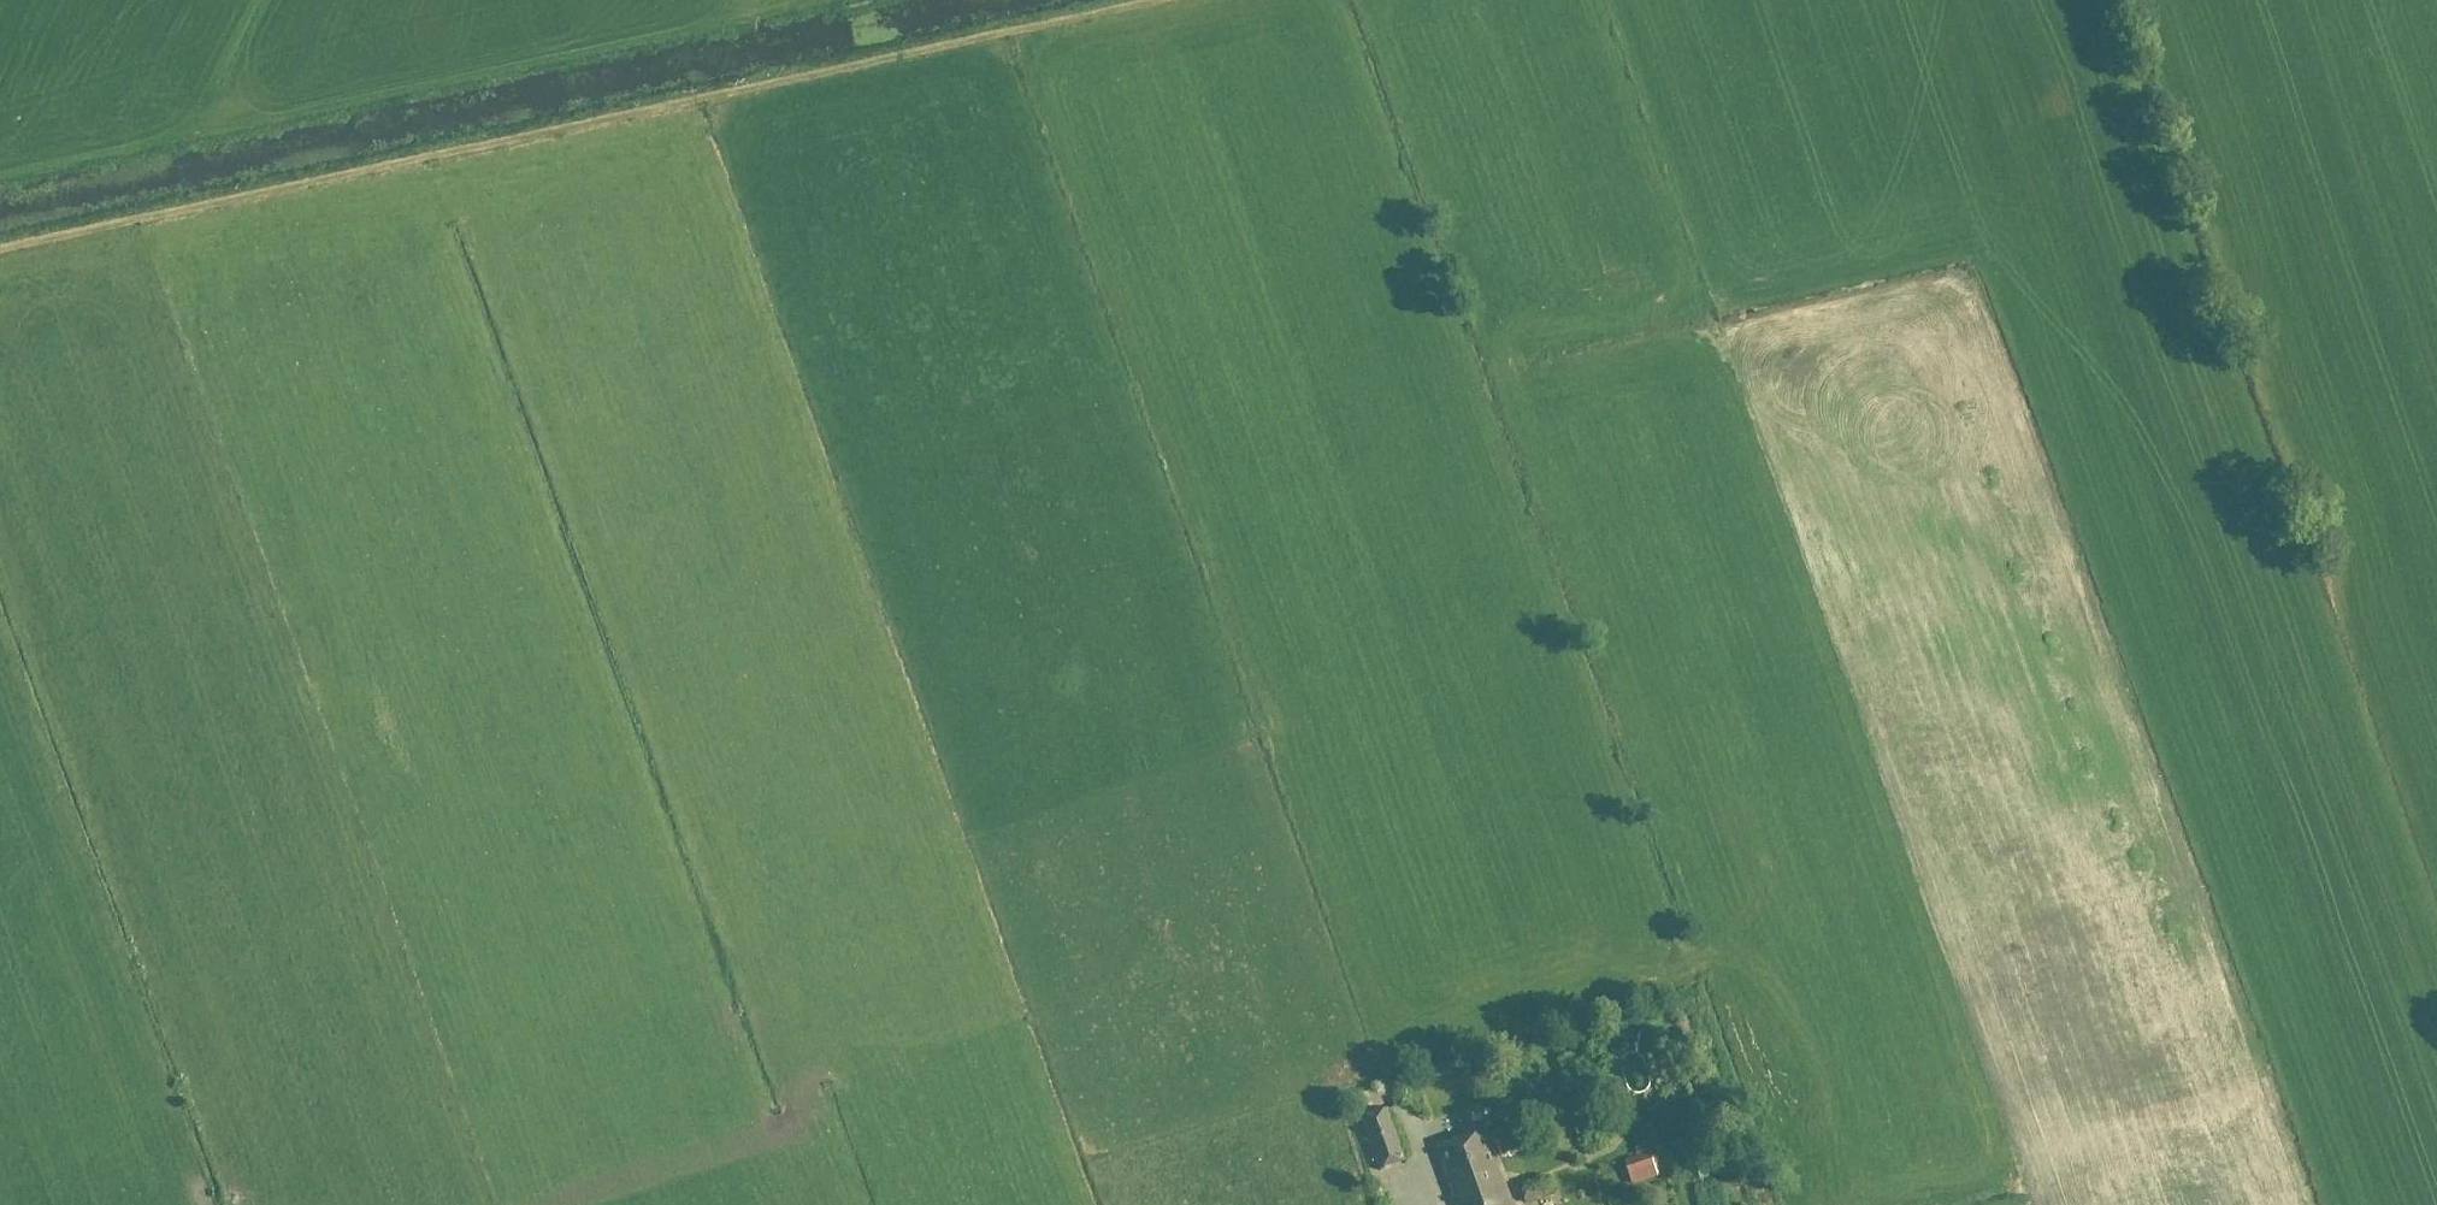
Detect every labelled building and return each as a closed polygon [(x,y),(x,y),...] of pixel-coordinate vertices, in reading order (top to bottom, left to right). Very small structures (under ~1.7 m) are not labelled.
[(1383,1113),(1358,1121),(1375,1171),(1400,1163),(1383,1113)] [(1433,1150),(1453,1204),(1510,1204),(1483,1132),(1433,1150)] [(1692,1140),(1678,1144),(1690,1184),(1704,1180),(1692,1140)] [(1631,1187),(1656,1178),(1650,1160),(1625,1169),(1631,1187)] [(1546,1179),(1517,1189),(1523,1204),(1551,1195),(1546,1179)]
